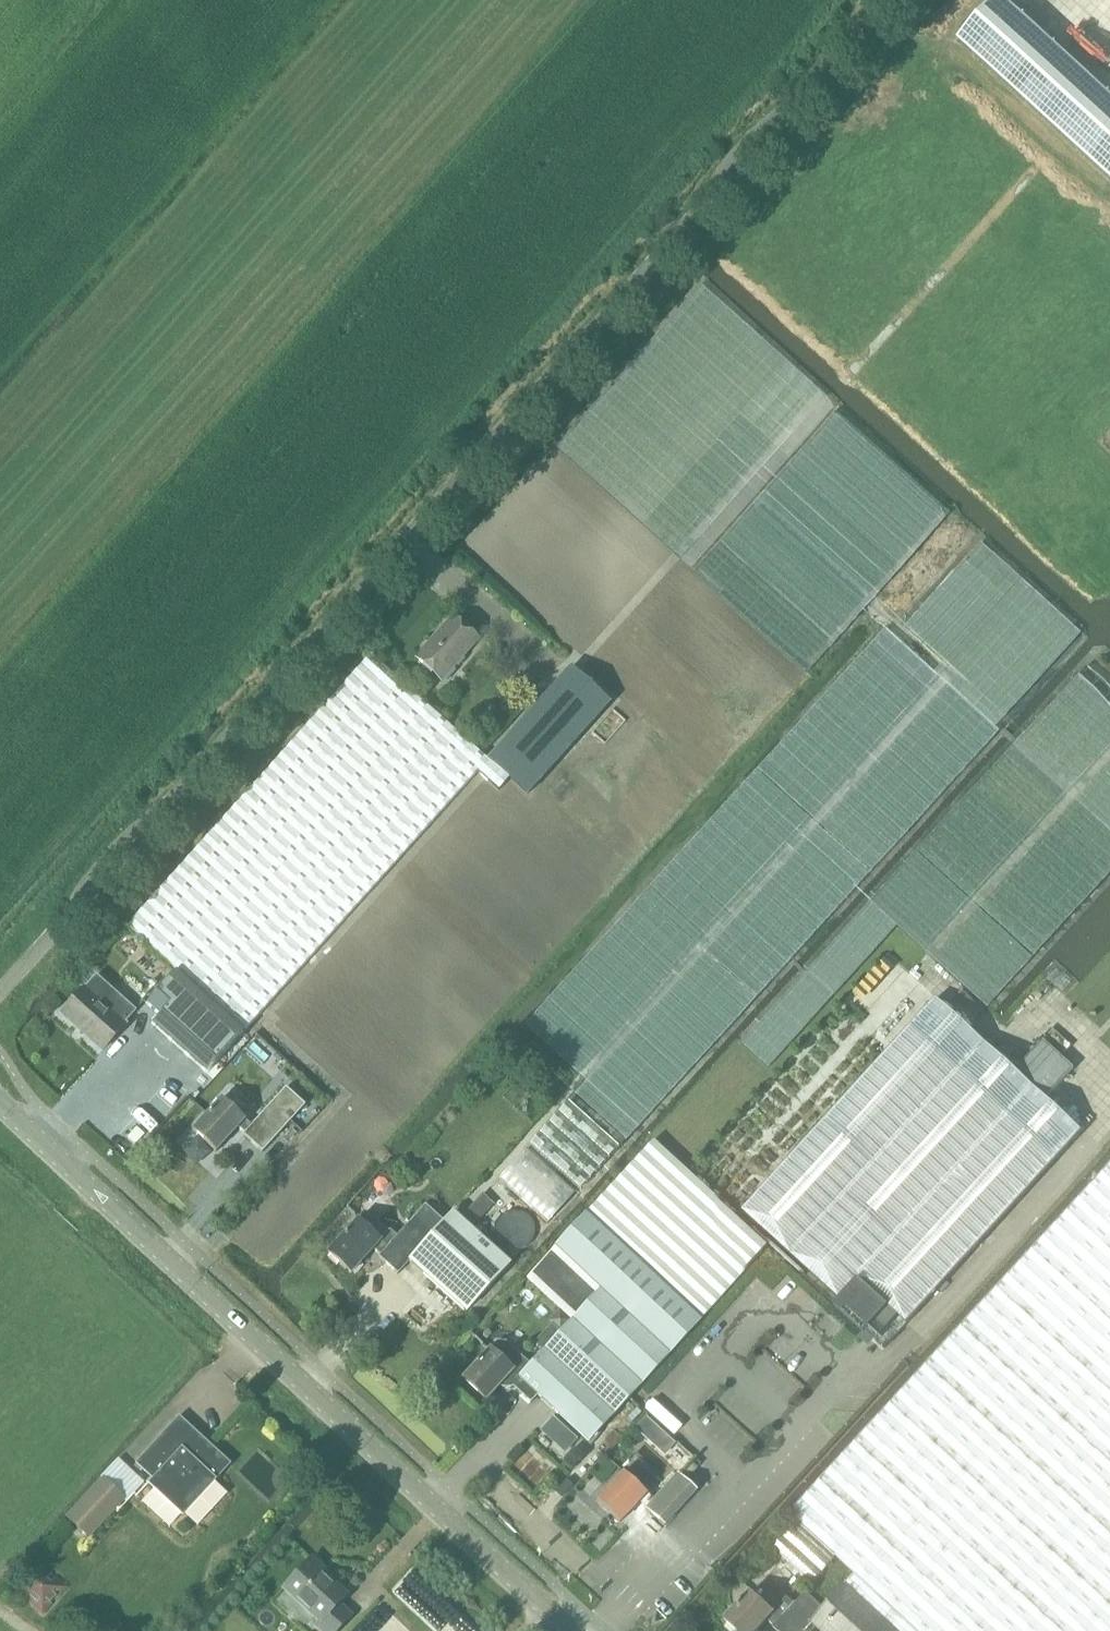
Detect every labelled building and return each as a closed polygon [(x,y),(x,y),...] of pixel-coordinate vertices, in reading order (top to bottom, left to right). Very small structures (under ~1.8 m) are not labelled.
[(959,39),(1109,176),(1109,91),(1010,0),(995,0),(959,39)] [(442,682),(478,641),(452,617),(415,658),(442,682)] [(571,669),(479,773),(499,791),(511,779),(529,795),(544,777),(610,703),(571,669)] [(244,1032),(175,971),(146,1003),(159,1015),(151,1024),(207,1074),(244,1032)] [(96,975),(84,989),(62,1013),(103,1050),(125,1026),(121,1023),(134,1009),(96,975)] [(1075,1068),(1044,1040),(1016,1071),(937,999),(743,1212),(840,1300),(835,1307),(865,1334),(889,1307),(908,1324),(1083,1132),(1047,1099),(1075,1068)] [(263,1151),(305,1104),(286,1087),(253,1125),(223,1099),(195,1130),(218,1151),(239,1127),(246,1133),(245,1134),(263,1151)] [(619,1148),(568,1103),(530,1145),(581,1190),(619,1148)] [(143,1135),(136,1128),(127,1138),(134,1145),(143,1135)] [(650,1146),(579,1224),(694,1328),(768,1248),(770,1246),(687,1170),(655,1141),(650,1146)] [(481,1221),(496,1206),(485,1196),(470,1211),(481,1221)] [(359,1220),(329,1252),(352,1274),(375,1250),(380,1255),(380,1256),(399,1274),(411,1262),(469,1314),(512,1266),(454,1214),(445,1224),(427,1206),(397,1237),(390,1230),(382,1230),(376,1236),(359,1220)] [(579,1224),(552,1253),(666,1359),(694,1328),(579,1224)] [(490,1350),(464,1379),(487,1400),(506,1379),(513,1385),(512,1386),(530,1403),(537,1395),(589,1443),(666,1359),(552,1253),(529,1279),(543,1293),(573,1320),(545,1350),(520,1378),(507,1366),(514,1358),(514,1349),(507,1342),(497,1343),(490,1350)] [(704,1418),(737,1455),(753,1440),(720,1404),(704,1418)] [(667,1454),(679,1441),(647,1412),(635,1424),(667,1454)] [(215,1479),(229,1464),(190,1427),(167,1452),(156,1441),(136,1463),(154,1480),(150,1484),(183,1516),(216,1480),(215,1479)] [(534,1443),(517,1459),(538,1481),(555,1465),(534,1443)] [(646,1509),(665,1526),(697,1492),(678,1474),(654,1501),(624,1473),(597,1501),(621,1523),(641,1501),(647,1507),(646,1509)] [(124,1499),(102,1481),(67,1519),(89,1538),(124,1499)] [(796,1523),(776,1545),(815,1581),(835,1559),(796,1523)] [(350,1616),(337,1605),(346,1595),(332,1583),(330,1585),(321,1576),(325,1571),(311,1559),(284,1589),(320,1621),(316,1625),(322,1630),(336,1630),(350,1616)] [(69,1589),(58,1579),(53,1585),(50,1583),(55,1577),(42,1565),(17,1593),(44,1617),(69,1589)] [(776,1610),(766,1601),(764,1603),(753,1592),(726,1621),(737,1630),(758,1630),(776,1610)] [(385,1600),(350,1630),(412,1630),(385,1600)]
